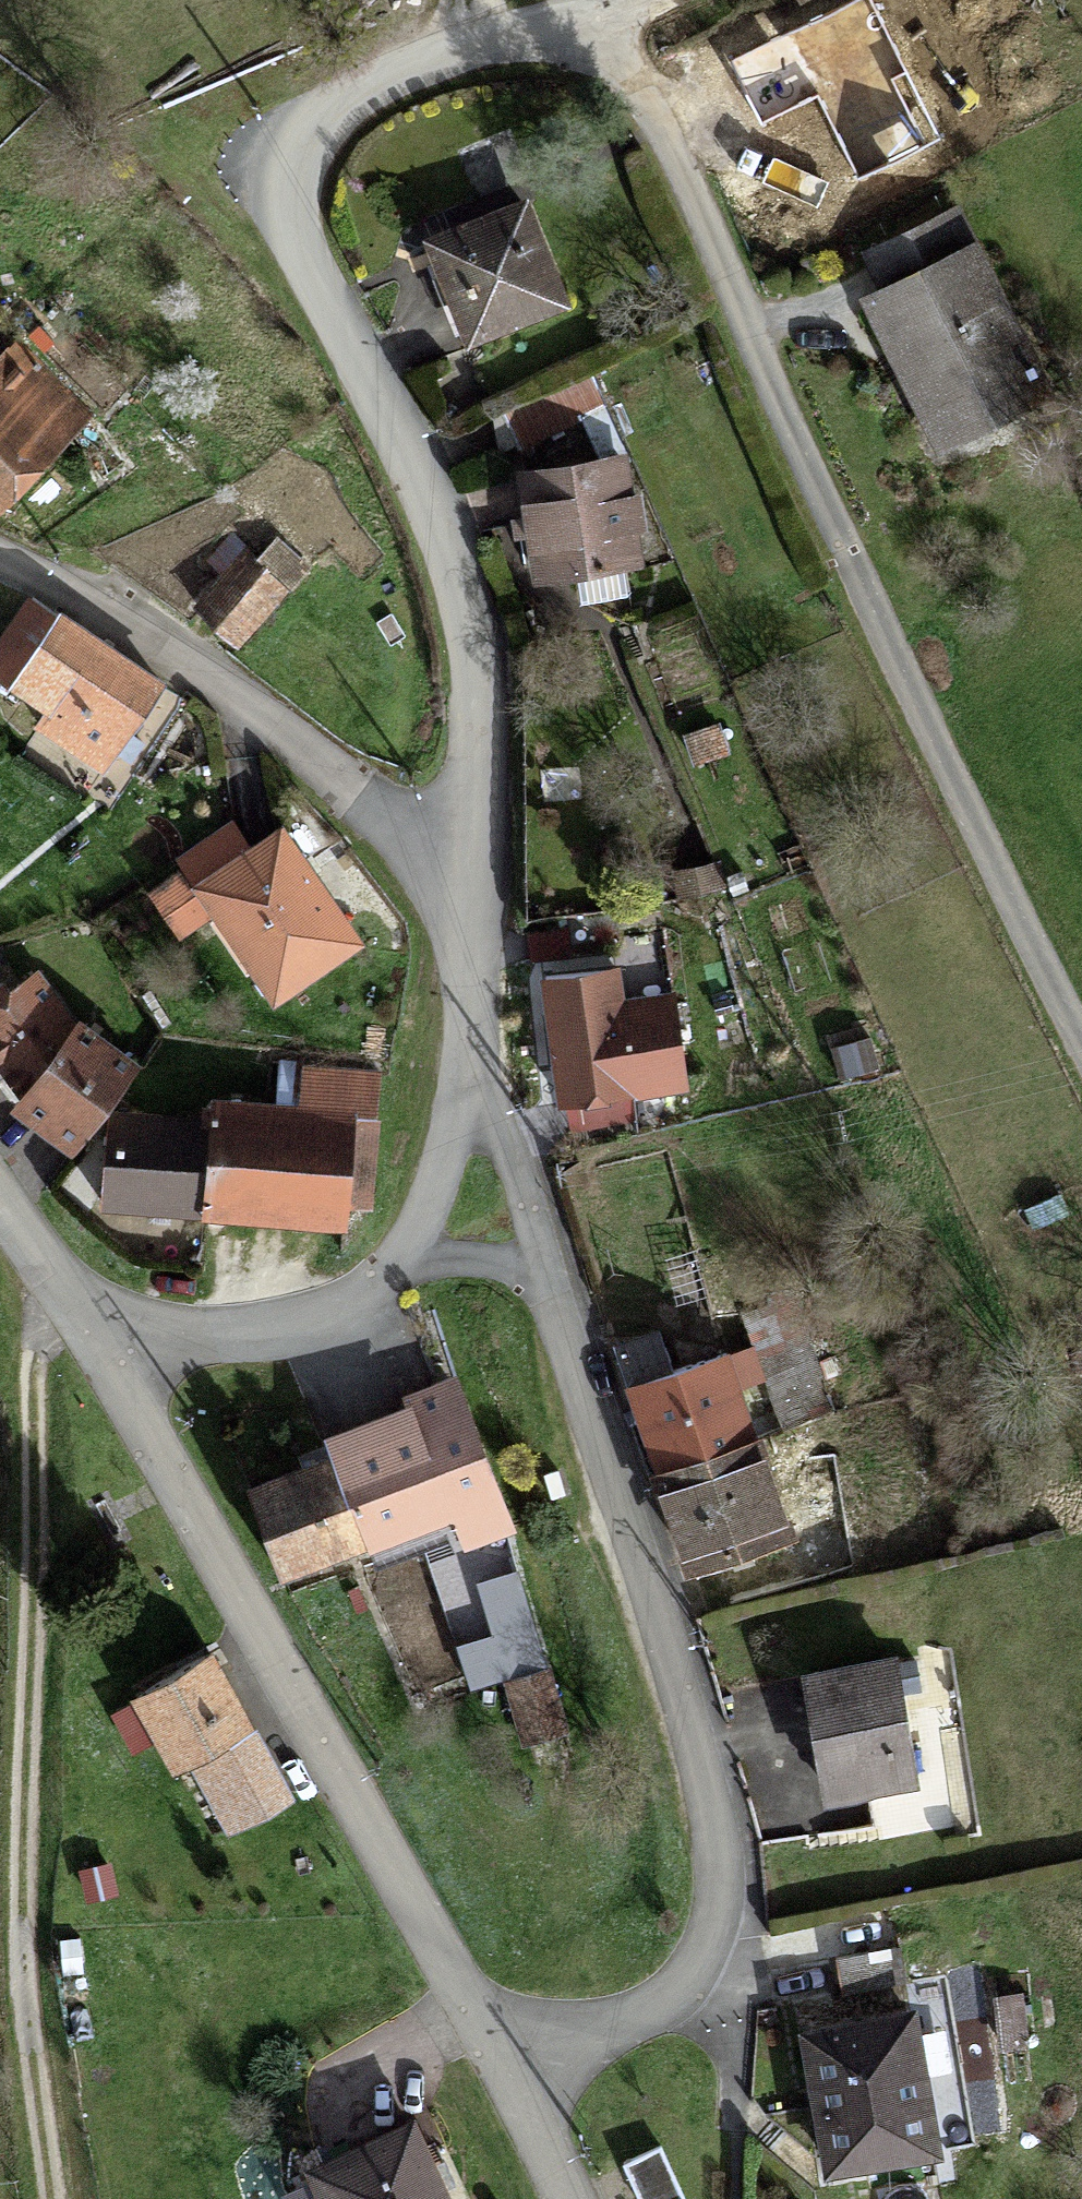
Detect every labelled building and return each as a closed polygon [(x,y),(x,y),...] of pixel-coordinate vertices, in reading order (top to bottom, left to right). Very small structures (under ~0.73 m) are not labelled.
[(829,0),(778,23),(790,51),(840,28),(829,0)] [(790,51),(778,23),(777,20),(734,39),(748,70),(790,52),(790,51)] [(431,241),(471,338),(562,300),(523,204),(431,241)] [(871,251),(891,292),(874,299),(943,438),(1040,390),(951,211),(871,251)] [(0,358),(0,385),(61,445),(90,415),(16,342),(0,358)] [(602,461),(621,458),(629,457),(590,366),(498,407),(518,448),(582,415),(602,461)] [(61,445),(0,385),(0,507),(61,445)] [(621,458),(602,461),(523,473),(530,517),(516,518),(519,534),(532,531),(538,574),(637,560),(632,530),(641,527),(635,494),(628,496),(621,458)] [(251,550),(200,607),(239,644),(290,586),(251,550)] [(28,661),(59,615),(32,599),(11,630),(2,644),(28,661)] [(162,686),(95,639),(59,615),(28,661),(12,681),(49,706),(38,724),(106,768),(117,752),(129,758),(142,741),(130,733),(162,686)] [(695,761),(727,750),(720,729),(688,740),(695,761)] [(249,851),(231,826),(183,858),(275,995),(355,941),(280,831),(249,851)] [(179,860),(150,878),(179,924),(208,907),(179,860)] [(714,860),(676,872),(680,896),(724,888),(714,860)] [(687,1084),(674,996),(620,1003),(616,969),(546,976),(562,1103),(578,1101),(632,1093),(687,1084)] [(35,971),(11,991),(4,982),(0,985),(0,1062),(23,1094),(21,1099),(79,1143),(80,1140),(137,1065),(79,1021),(74,1026),(35,971)] [(835,1034),(843,1068),(878,1060),(869,1026),(835,1034)] [(303,1066),(298,1109),(354,1115),(376,1118),(380,1073),(303,1066)] [(635,1119),(632,1093),(578,1101),(583,1128),(635,1119)] [(339,1218),(340,1221),(345,1222),(354,1115),(298,1109),(206,1103),(205,1120),(111,1114),(102,1202),(151,1206),(150,1218),(168,1220),(170,1208),(205,1210),(205,1207),(339,1218)] [(664,1254),(675,1302),(708,1295),(697,1247),(664,1254)] [(797,1305),(711,1314),(724,1354),(755,1442),(831,1409),(797,1305)] [(637,1404),(625,1409),(630,1423),(642,1419),(660,1473),(755,1442),(724,1354),(673,1371),(659,1334),(616,1347),(637,1404)] [(452,1383),(404,1399),(408,1410),(413,1426),(336,1456),(367,1541),(453,1509),(464,1541),(506,1526),(452,1383)] [(413,1426),(408,1410),(379,1422),(331,1440),(336,1456),(413,1426)] [(787,1532),(755,1442),(660,1473),(692,1563),(787,1532)] [(280,1572),(367,1541),(336,1456),(334,1456),(329,1443),(299,1455),(304,1468),(249,1487),(280,1572)] [(558,1468),(544,1473),(551,1497),(565,1493),(558,1468)] [(544,1666),(523,1574),(480,1582),(495,1632),(458,1645),(475,1692),(544,1666)] [(288,1798),(250,1727),(209,1653),(136,1694),(177,1769),(197,1759),(234,1828),(288,1798)] [(808,1672),(822,1755),(860,1749),(867,1787),(913,1779),(893,1658),(808,1672)] [(860,1749),(822,1755),(828,1793),(867,1787),(860,1749)] [(895,1947),(835,1957),(842,1993),(902,1982),(895,1947)] [(1021,1995),(997,1998),(1002,2044),(1026,2041),(1021,1995)] [(923,2017),(927,2058),(951,2056),(959,2139),(1003,2135),(991,2010),(923,2017)] [(910,2014),(808,2032),(831,2168),(933,2149),(910,2014)] [(329,2198),(445,2198),(410,2123),(314,2167),(329,2198)] [(624,2162),(640,2198),(678,2198),(684,2196),(661,2145),(624,2162)]
